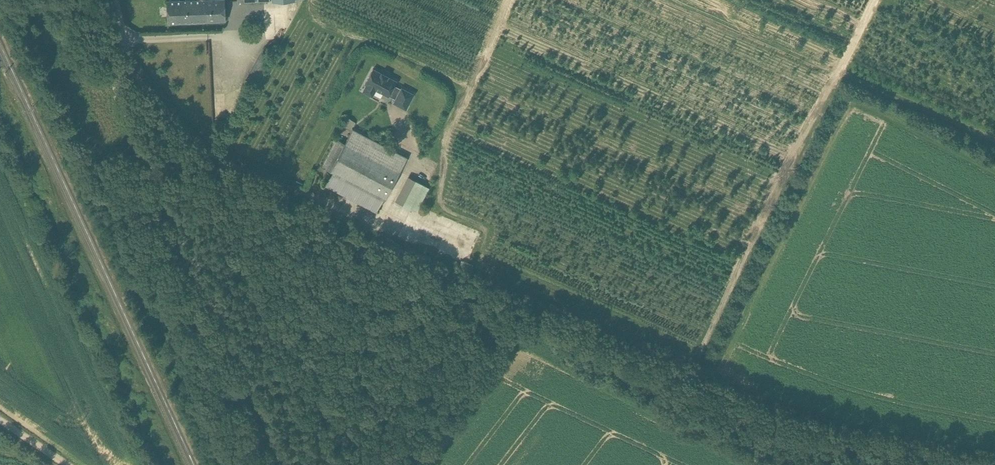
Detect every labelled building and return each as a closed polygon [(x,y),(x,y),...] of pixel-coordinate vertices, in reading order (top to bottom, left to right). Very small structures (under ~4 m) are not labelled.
[(167,1),(168,23),(207,21),(207,9),(204,10),(204,0),(189,0),(167,1)] [(207,21),(226,20),(225,0),(204,0),(204,10),(207,9),(207,21)] [(258,77),(270,59),(262,54),(252,70),(259,74),(258,76),(258,77)] [(382,73),(373,68),(365,83),(367,84),(363,91),(373,96),(376,89),(389,96),(389,95),(396,98),(394,102),(406,109),(414,94),(402,87),(401,89),(394,85),(397,81),(388,76),(389,75),(387,75),(388,75),(387,74),(387,75),(384,73),(383,72),(383,73),(382,72),(382,73)] [(385,199),(399,172),(407,157),(353,128),(346,143),(337,138),(322,166),(333,172),(326,185),(377,212),(384,199),(385,199)] [(419,211),(429,185),(407,176),(396,202),(419,211)]
